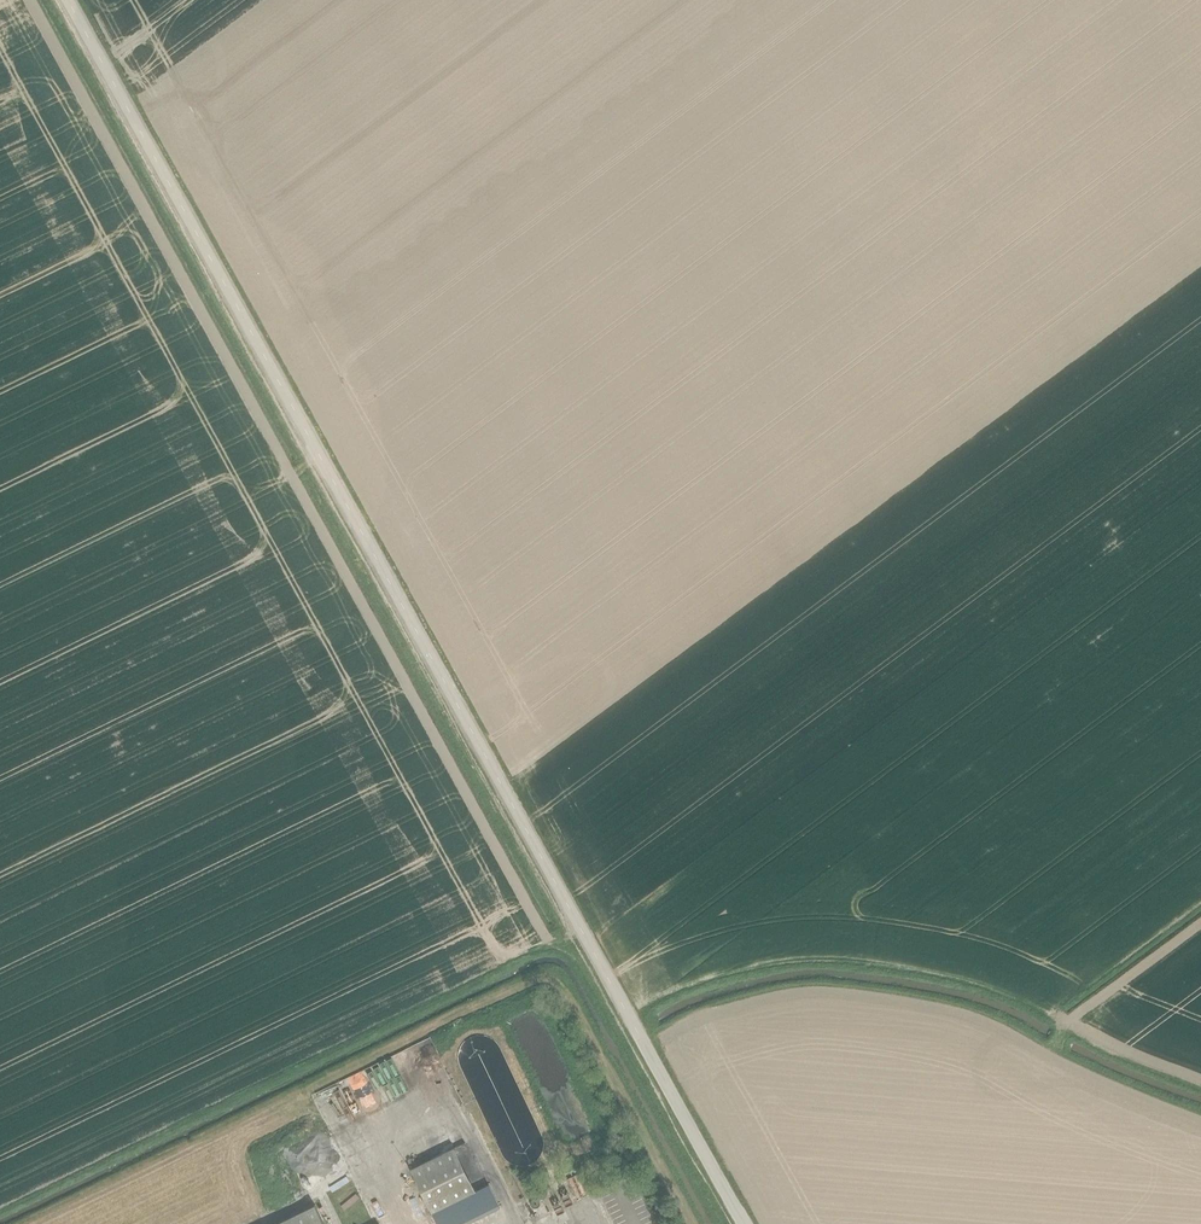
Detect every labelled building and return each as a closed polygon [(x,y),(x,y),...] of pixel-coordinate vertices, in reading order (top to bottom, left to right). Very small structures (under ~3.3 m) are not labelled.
[(376,1106),(376,1096),(353,1097),(354,1112),(365,1111),(365,1107),(376,1106)] [(455,1147),(411,1168),(439,1223),(467,1223),(501,1207),(489,1183),(476,1190),(455,1147)] [(316,1204),(275,1223),(326,1223),(316,1204)]
